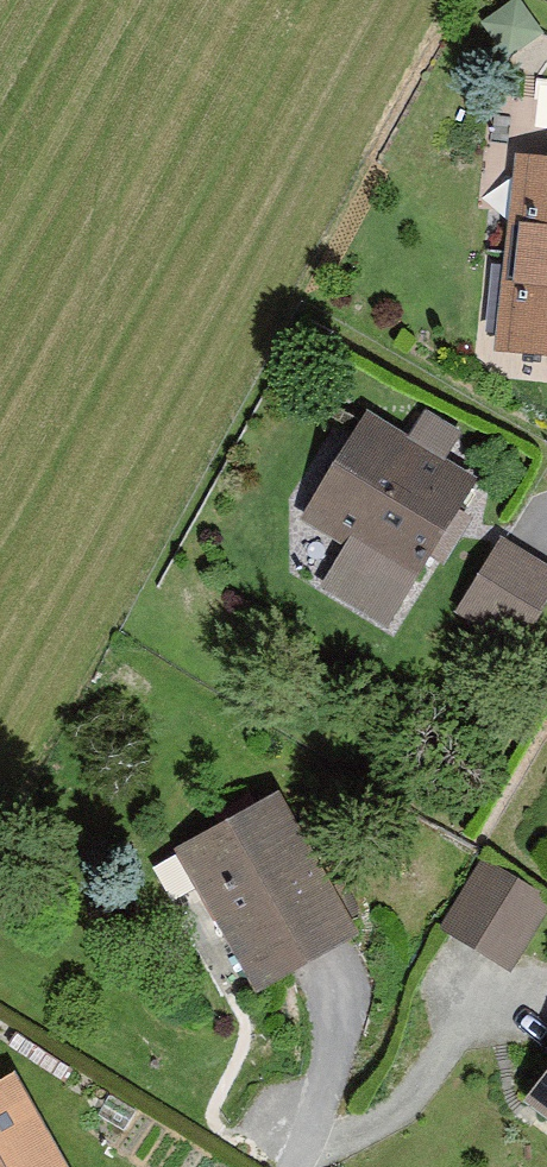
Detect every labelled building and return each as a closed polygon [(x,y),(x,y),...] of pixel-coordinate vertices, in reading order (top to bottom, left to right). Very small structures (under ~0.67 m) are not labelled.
[(485,37),(509,70),(546,43),(546,42),(524,9),(485,37)] [(546,254),(546,147),(510,144),(501,250),(546,254)] [(501,250),(493,345),(546,350),(546,254),(501,250)] [(403,433),(364,409),(297,516),(341,543),(316,583),(386,626),(477,479),(444,458),(462,429),(421,404),(403,433)] [(500,535),(459,602),(520,639),(546,594),(546,564),(500,535)] [(169,844),(252,984),(356,924),(274,783),(169,844)] [(487,864),(445,931),(523,979),(546,940),(546,901),(487,864)] [(521,1093),(546,1113),(546,1060),(521,1093)] [(0,1075),(0,1166),(70,1166),(10,1069),(0,1075)]
